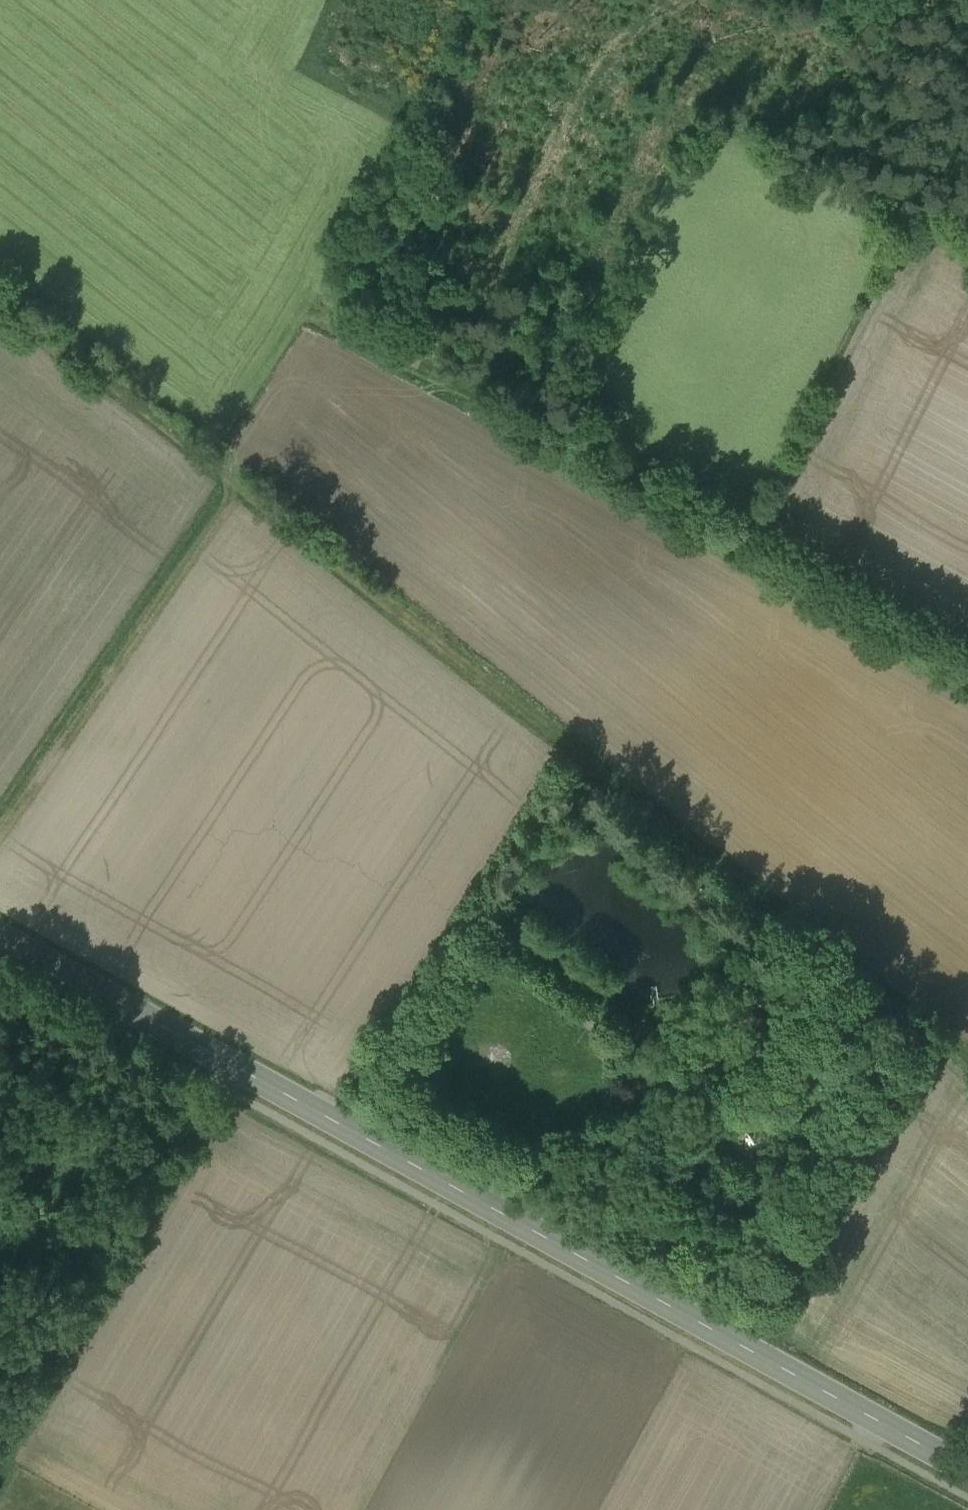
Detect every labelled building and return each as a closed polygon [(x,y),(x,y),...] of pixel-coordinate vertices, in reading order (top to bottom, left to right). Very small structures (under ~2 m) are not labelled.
[(815,1028),(808,1038),(817,1044),(824,1034),(815,1028)] [(614,1039),(604,1032),(596,1044),(606,1051),(614,1039)] [(676,1039),(657,1033),(654,1044),(673,1050),(676,1039)]
